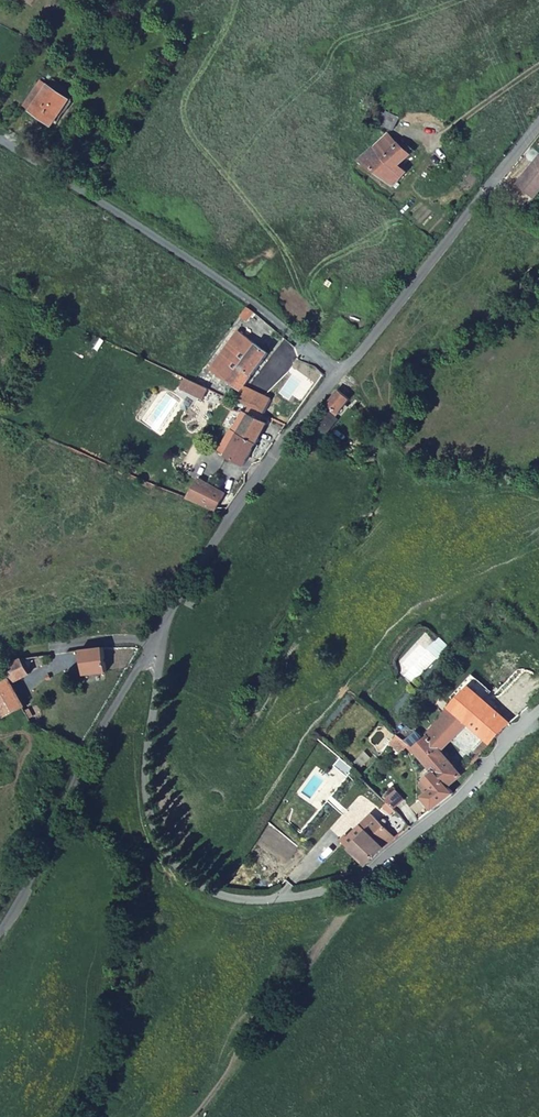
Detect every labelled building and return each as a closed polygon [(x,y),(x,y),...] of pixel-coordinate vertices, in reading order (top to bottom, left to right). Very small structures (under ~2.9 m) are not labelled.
[(44,79),(26,105),(52,123),(70,96),(44,79)] [(391,129),(376,145),(384,149),(398,136),(391,129)] [(357,157),(392,186),(404,170),(396,162),(413,145),(409,141),(406,144),(398,136),(384,149),(376,145),(371,142),(357,157)] [(357,157),(371,142),(364,138),(353,153),(357,157)] [(516,181),(533,196),(538,190),(538,154),(516,181)] [(249,308),(242,317),(248,322),(255,313),(252,310),(249,308)] [(268,355),(240,332),(211,369),(238,391),(240,392),(243,388),(256,370),(263,361),(268,355)] [(187,380),(183,390),(205,401),(209,391),(189,381),(187,380)] [(248,409),(255,396),(243,388),(240,392),(238,391),(232,402),(248,409)] [(336,394),(320,415),(335,426),(351,405),(336,394)] [(235,407),(225,399),(222,404),(232,412),(235,407)] [(238,413),(218,454),(244,467),(265,425),(258,422),(261,416),(258,415),(248,409),(244,415),(238,413)] [(190,497),(188,501),(215,513),(217,508),(223,497),(208,489),(197,484),(190,497)] [(81,648),(82,675),(106,675),(106,645),(81,648)] [(29,670),(19,654),(1,665),(8,678),(9,680),(29,670)] [(82,683),(82,675),(68,674),(68,683),(82,683)] [(23,707),(9,680),(8,678),(0,681),(0,709),(4,716),(23,707)] [(488,750),(508,729),(467,689),(447,710),(426,740),(414,752),(433,772),(450,791),(463,777),(442,756),(467,729),(488,750)] [(396,738),(387,747),(401,760),(410,749),(396,738)] [(419,818),(422,821),(454,795),(450,791),(433,772),(422,782),(423,784),(418,789),(426,799),(422,802),(429,809),(419,818)] [(363,865),(366,869),(398,840),(372,815),(343,846),(363,865)]
